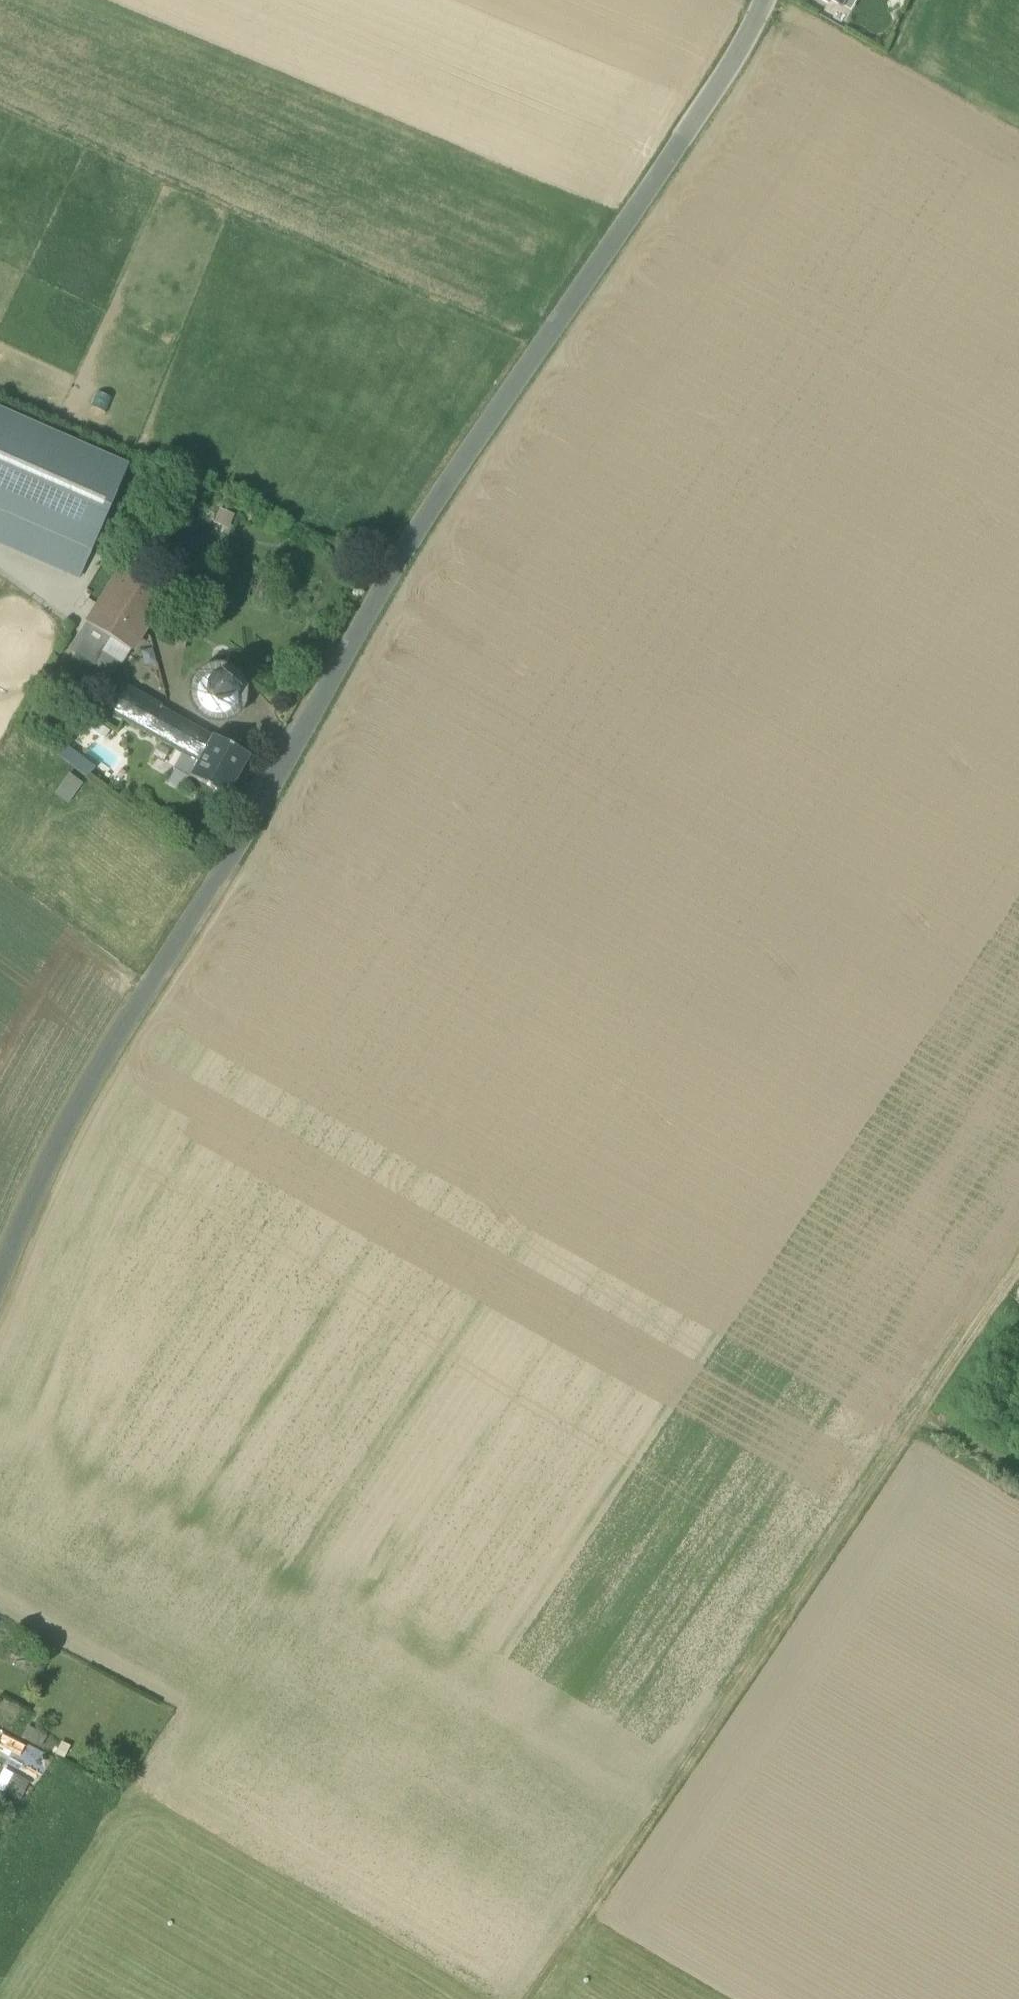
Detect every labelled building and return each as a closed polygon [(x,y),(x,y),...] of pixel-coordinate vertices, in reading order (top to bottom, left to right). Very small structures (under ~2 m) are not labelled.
[(0,414),(0,541),(77,575),(124,468),(0,414)] [(87,625),(130,652),(162,600),(119,573),(87,625)] [(130,652),(87,625),(78,638),(101,652),(121,665),(130,652)] [(101,652),(78,638),(70,651),(93,665),(101,652)] [(101,652),(93,665),(113,678),(121,665),(101,652)] [(227,719),(236,713),(242,703),(242,692),(238,681),(228,675),(217,673),(206,677),(198,685),(195,696),(198,707),(205,716),(216,720),(227,719)] [(194,759),(199,762),(212,738),(143,699),(147,691),(128,681),(110,712),(194,759)] [(190,778),(225,798),(248,758),(212,738),(199,762),(194,759),(192,764),(196,767),(190,778)] [(89,777),(97,766),(67,746),(60,756),(89,777)] [(71,772),(55,792),(69,803),(84,783),(71,772)] [(20,1740),(39,1750),(46,1736),(27,1726),(20,1740)] [(19,1802),(29,1782),(13,1773),(2,1793),(19,1802)]
